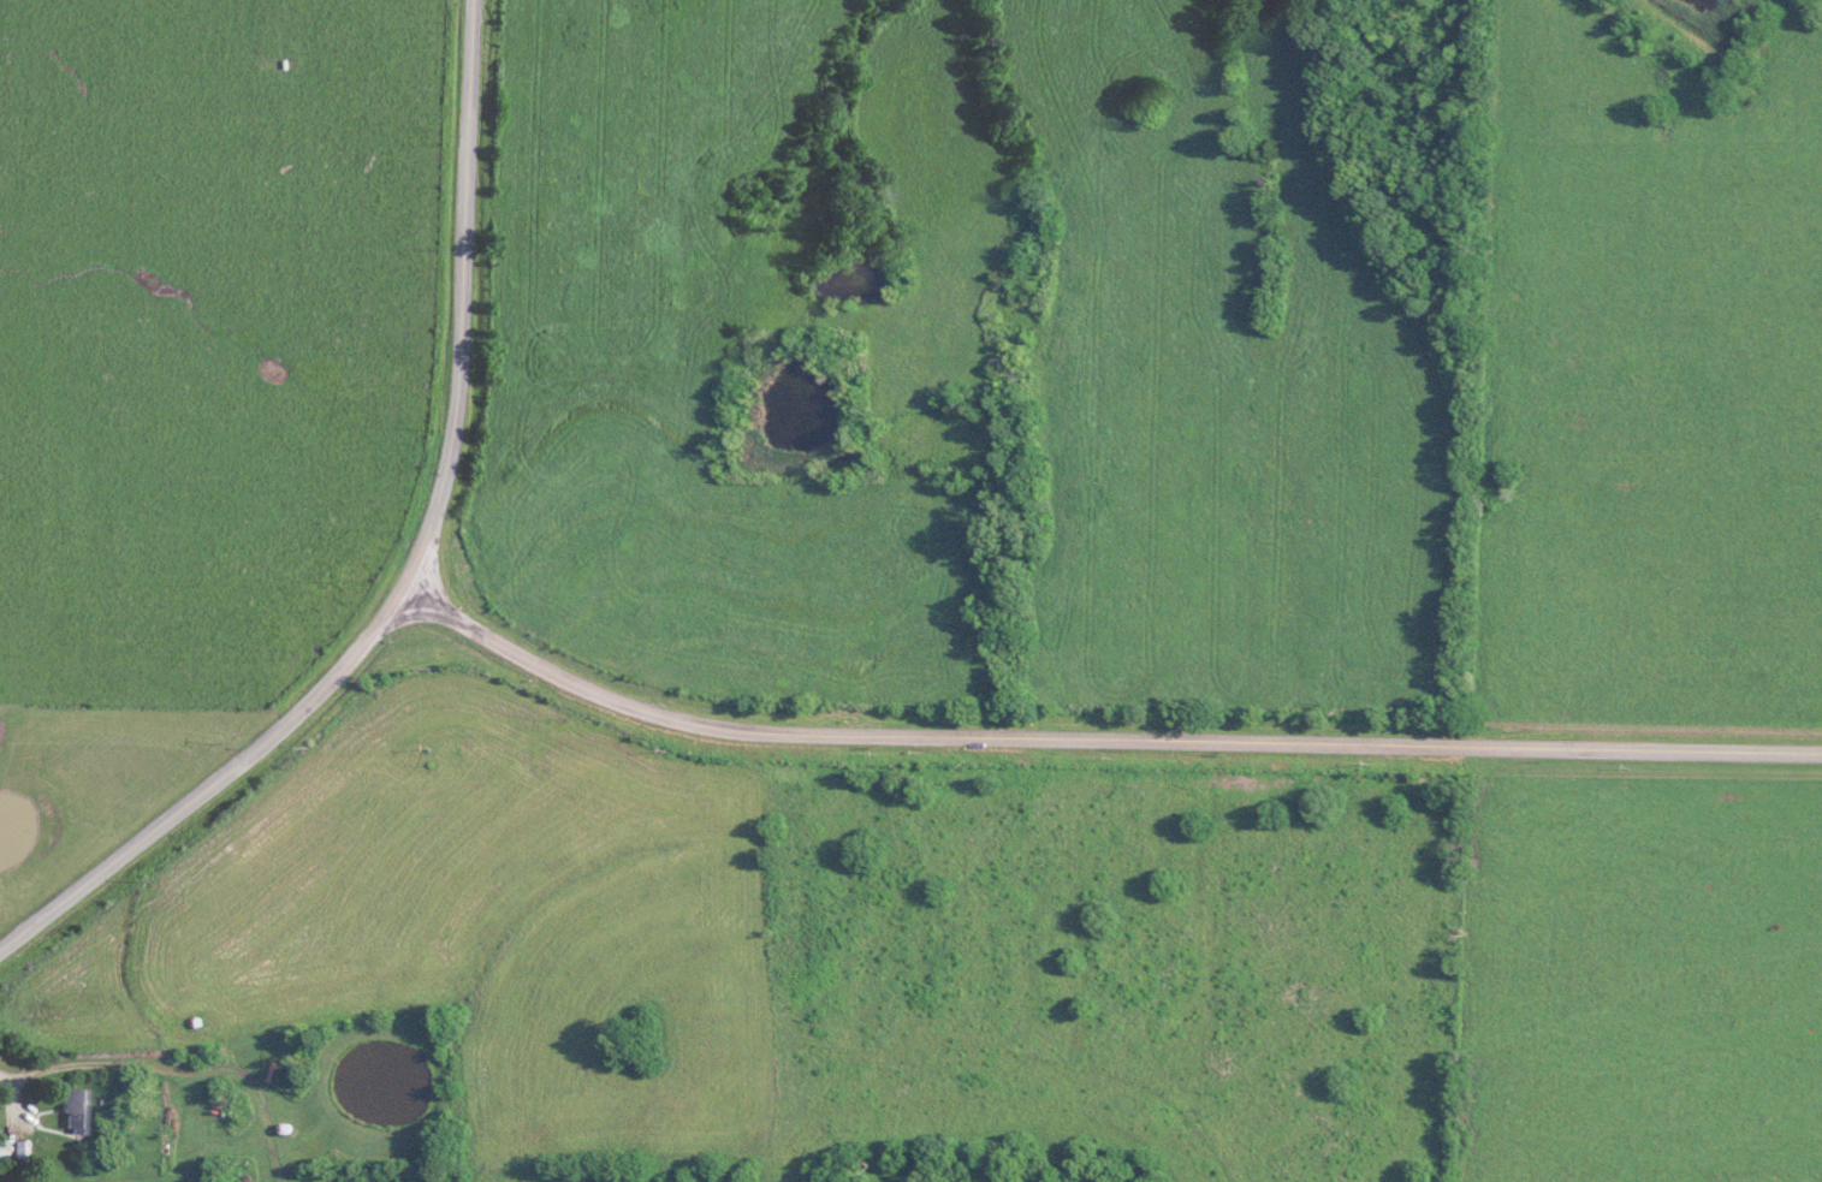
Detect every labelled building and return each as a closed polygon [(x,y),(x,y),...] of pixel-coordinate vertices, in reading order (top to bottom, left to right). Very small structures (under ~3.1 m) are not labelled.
[(57,1089),(57,1134),(84,1134),(84,1089),(57,1089)] [(15,1157),(25,1156),(24,1140),(14,1141),(15,1157)]
